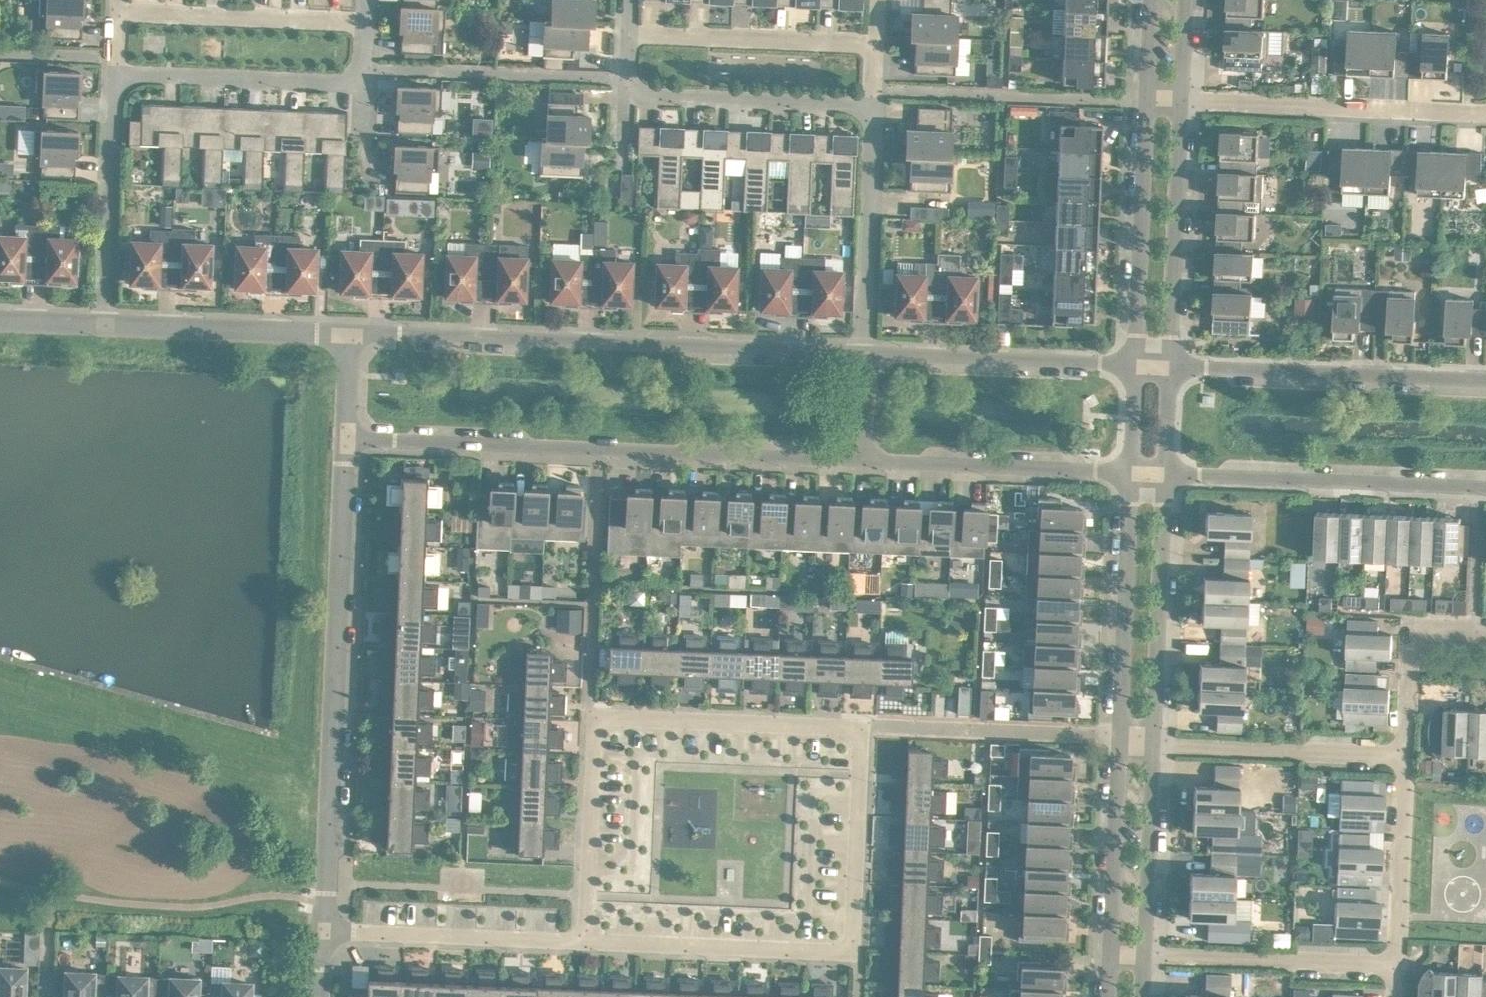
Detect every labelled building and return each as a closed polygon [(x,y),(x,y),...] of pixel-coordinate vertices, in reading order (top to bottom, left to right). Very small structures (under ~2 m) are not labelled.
[(40,16),(48,16),(47,37),(78,39),(79,17),(83,17),(84,0),(40,0),(40,16)] [(406,7),(438,9),(438,8),(438,0),(406,0),(406,6),(406,7)] [(552,20),(552,21),(588,23),(588,24),(593,24),(594,0),(553,0),(552,20)] [(819,4),(840,5),(840,8),(862,9),(863,0),(819,0),(818,4),(819,4)] [(917,38),(917,37),(956,39),(956,38),(957,15),(951,15),(951,0),(923,0),(922,14),(912,13),(911,38),(917,38)] [(1066,9),(1108,11),(1108,0),(1066,0),(1066,9)] [(1227,29),(1270,31),(1270,30),(1251,29),(1252,16),(1264,17),(1265,0),(1228,0),(1227,29)] [(406,7),(406,6),(402,6),(401,31),(405,31),(404,51),(401,50),(401,52),(436,54),(436,33),(444,33),(446,8),(438,8),(438,9),(406,7)] [(1066,9),(1065,33),(1106,35),(1108,11),(1066,9)] [(473,11),(473,20),(485,20),(486,12),(473,11)] [(1011,16),(1011,31),(1022,32),(1023,17),(1011,16)] [(552,21),(552,20),(545,20),(544,56),(543,56),(543,57),(544,57),(543,68),(562,69),(562,58),(574,58),(574,57),(573,57),(573,46),(587,46),(588,24),(588,23),(552,21)] [(501,21),(500,32),(514,33),(514,21),(501,21)] [(1270,31),(1227,29),(1225,70),(1262,71),(1262,57),(1269,57),(1270,31)] [(1333,73),(1371,75),(1373,31),(1350,30),(1349,49),(1334,48),(1333,73)] [(1022,32),(1011,31),(1010,46),(1022,47),(1022,32)] [(1371,75),(1409,76),(1410,52),(1396,51),(1397,32),(1373,31),(1371,75)] [(1065,33),(1064,58),(1105,59),(1106,35),(1065,33)] [(1410,52),(1409,76),(1447,78),(1449,34),(1425,33),(1424,52),(1410,52)] [(917,37),(917,38),(915,73),(914,73),(914,74),(956,76),(956,75),(955,74),(957,38),(956,38),(956,39),(917,37)] [(1313,47),(1312,72),(1327,73),(1327,48),(1313,47)] [(1009,55),(1009,70),(1021,71),(1021,56),(1009,55)] [(1105,59),(1064,58),(1063,83),(1104,84),(1105,59)] [(43,117),(75,118),(76,97),(80,97),(81,72),(37,70),(36,95),(44,95),(43,117)] [(987,87),(1002,88),(1002,76),(987,75),(987,87)] [(1240,79),(1240,87),(1251,87),(1251,79),(1240,79)] [(398,130),(398,132),(432,133),(433,112),(441,112),(442,88),(399,86),(398,111),(401,111),(401,130),(398,130)] [(547,129),(547,137),(547,138),(583,140),(583,141),(588,141),(589,116),(577,116),(577,105),(578,105),(578,103),(575,103),(576,92),(549,91),(549,102),(548,102),(548,103),(547,129)] [(180,186),(182,146),(184,105),(183,104),(183,105),(180,105),(180,110),(164,110),(165,105),(144,104),(144,103),(142,103),(141,123),(131,122),(130,144),(165,145),(163,186),(180,186)] [(221,188),(222,148),(224,106),(223,106),(223,107),(221,107),(221,112),(205,111),(205,106),(184,105),(182,146),(203,147),(202,187),(221,188)] [(261,190),(263,150),(265,108),(264,108),(264,109),(262,109),(261,114),(246,113),(246,108),(225,107),(225,106),(224,106),(222,148),(244,149),(243,189),(261,190)] [(1010,106),(1009,115),(1037,116),(1037,107),(1010,106)] [(906,154),(911,155),(911,154),(950,156),(950,155),(951,132),(947,132),(947,109),(918,107),(917,130),(907,130),(906,154)] [(302,192),(304,151),(306,110),(305,110),(305,111),(302,110),(302,115),(287,115),(287,110),(266,109),(266,108),(265,108),(263,150),(285,151),(283,191),(302,192)] [(306,110),(304,151),(326,152),(324,193),(344,193),(347,112),(346,111),(346,112),(343,112),(343,117),(327,116),(328,111),(307,111),(307,110),(306,110)] [(1061,125),(1060,149),(1101,151),(1102,126),(1079,125),(1079,112),(1049,111),(1049,124),(1061,125)] [(474,119),(473,138),(492,139),(493,119),(474,119)] [(681,208),(683,156),(682,156),(683,131),(684,132),(684,128),(661,127),(661,131),(639,130),(638,154),(660,155),(658,207),(681,208)] [(41,176),(73,177),(73,156),(81,156),(82,143),(78,143),(78,131),(35,129),(34,154),(42,154),(41,176)] [(537,129),(536,137),(543,137),(547,137),(547,129),(537,129)] [(724,210),(726,158),(725,158),(726,133),(727,133),(727,130),(704,129),(704,132),(684,132),(683,131),(682,156),(683,156),(703,157),(701,209),(724,210)] [(767,212),(769,160),(768,160),(769,135),(770,135),(770,132),(748,131),(748,134),(727,133),(726,133),(725,158),(726,158),(747,159),(744,211),(767,212)] [(1222,132),(1221,172),(1257,174),(1257,173),(1259,133),(1222,132)] [(810,214),(812,162),(813,137),(814,134),(791,133),(791,136),(770,135),(769,135),(768,160),(769,160),(790,161),(788,213),(810,214)] [(1017,134),(1008,134),(1008,145),(1017,145),(1017,134)] [(812,162),(833,163),(831,214),(853,215),(857,136),(834,135),(834,138),(813,137),(812,162)] [(547,138),(547,137),(543,137),(541,174),(540,174),(540,175),(582,177),(582,175),(582,163),(583,141),(583,140),(547,138)] [(395,191),(430,192),(431,171),(439,171),(440,147),(396,145),(396,157),(392,156),(391,169),(399,170),(398,189),(395,189),(395,191)] [(1343,191),(1366,192),(1368,148),(1330,147),(1329,172),(1343,172),(1343,191)] [(1391,174),(1405,175),(1406,150),(1368,148),(1366,192),(1390,193),(1391,174)] [(1060,149),(1059,173),(1100,175),(1101,151),(1060,149)] [(1418,195),(1442,196),(1443,152),(1406,150),(1405,175),(1419,175),(1418,195)] [(476,151),(475,168),(489,168),(490,152),(476,151)] [(1443,152),(1442,196),(1465,197),(1466,177),(1481,178),(1482,153),(1443,152)] [(911,154),(911,155),(910,190),(909,190),(909,191),(951,193),(951,191),(950,191),(952,155),(950,155),(950,156),(911,154)] [(1005,156),(1005,171),(1017,172),(1017,157),(1005,156)] [(14,176),(14,162),(0,162),(0,176),(14,176)] [(1017,172),(1005,171),(1004,186),(1016,187),(1017,172)] [(1221,172),(1219,212),(1256,214),(1256,213),(1262,213),(1263,173),(1257,173),(1257,174),(1221,172)] [(1059,173),(1058,198),(1099,200),(1100,175),(1059,173)] [(1305,178),(1305,192),(1316,192),(1316,179),(1305,178)] [(176,187),(176,201),(189,202),(189,187),(176,187)] [(215,188),(215,205),(225,205),(226,189),(215,188)] [(620,206),(632,206),(632,191),(621,190),(620,206)] [(559,191),(558,201),(570,201),(571,192),(559,191)] [(366,195),(366,209),(384,210),(385,196),(366,195)] [(387,198),(386,214),(434,216),(435,199),(387,198)] [(1058,198),(1057,222),(1098,224),(1099,200),(1058,198)] [(983,201),(982,219),(994,219),(994,202),(983,201)] [(476,202),(476,212),(487,212),(487,202),(476,202)] [(490,203),(490,212),(501,212),(501,203),(490,203)] [(997,205),(996,219),(1008,220),(1009,205),(997,205)] [(926,219),(948,219),(949,208),(926,207),(926,219)] [(683,213),(683,219),(687,223),(693,223),(698,219),(698,213),(694,209),(687,209),(683,213)] [(1219,212),(1217,252),(1254,254),(1254,253),(1242,252),(1243,239),(1255,240),(1256,214),(1219,212)] [(903,219),(902,231),(919,231),(920,220),(903,219)] [(1008,220),(996,219),(995,235),(999,235),(1007,235),(1008,220)] [(594,221),(594,233),(607,233),(607,222),(594,221)] [(1057,222),(1056,246),(1097,248),(1098,224),(1057,222)] [(37,255),(38,225),(16,224),(15,236),(0,235),(0,277),(8,277),(8,283),(23,284),(25,254),(37,255)] [(1326,224),(1326,235),(1341,235),(1341,224),(1326,224)] [(38,225),(37,255),(48,256),(47,285),(63,285),(63,280),(75,280),(77,239),(60,238),(60,226),(38,225)] [(173,231),(171,261),(184,261),(182,290),(198,291),(198,286),(210,286),(212,244),(194,243),(195,229),(173,228),(172,231),(173,231)] [(160,260),(171,261),(173,231),(172,231),(150,230),(150,242),(132,241),(131,283),(143,283),(143,289),(159,289),(160,260)] [(582,233),(581,249),(593,249),(594,233),(582,233)] [(265,265),(277,265),(278,235),(256,234),(255,246),(238,246),(236,287),(248,288),(248,293),(263,294),(265,265)] [(278,235),(277,265),(288,266),(287,295),(303,295),(303,290),(315,291),(317,249),(300,248),(300,236),(278,235)] [(370,269),(382,270),(383,240),(361,239),(360,251),(343,250),(341,292),(353,292),(353,298),(369,298),(370,269)] [(383,240),(382,270),(394,270),(392,299),(408,300),(408,295),(420,295),(422,254),(405,253),(405,241),(383,240)] [(475,274),(487,274),(488,244),(466,243),(465,255),(448,255),(446,296),(458,297),(458,302),(474,303),(475,274)] [(488,244),(487,274),(499,275),(497,304),(513,304),(513,299),(525,300),(527,258),(510,257),(510,245),(488,244)] [(1396,245),(1395,259),(1411,259),(1411,245),(1396,245)] [(1056,246),(1054,271),(1096,272),(1097,248),(1056,246)] [(593,254),(592,279),(604,279),(602,308),(618,309),(618,303),(630,304),(632,268),(615,267),(615,250),(593,249),(593,254)] [(698,249),(698,254),(697,283),(709,284),(707,313),(723,313),(723,308),(735,309),(737,267),(720,267),(721,250),(698,249)] [(1217,252),(1216,292),(1252,294),(1252,293),(1240,292),(1241,279),(1253,279),(1254,254),(1217,252)] [(685,283),(697,283),(698,254),(676,253),(675,265),(658,264),(656,305),(668,306),(668,311),(684,312),(685,283)] [(1001,253),(1000,268),(1012,269),(1013,254),(1001,253)] [(580,278),(592,279),(593,254),(581,254),(580,261),(553,259),(551,301),(563,301),(563,307),(579,307),(580,278)] [(790,287),(802,288),(803,258),(781,257),(780,269),(763,268),(761,310),(773,310),(773,316),(789,316),(790,287)] [(803,258),(802,288),(814,288),(812,317),(828,318),(828,313),(840,313),(842,271),(825,271),(825,259),(803,258)] [(924,293),(936,294),(938,263),(915,262),(915,275),(897,274),(895,315),(908,316),(908,321),(923,322),(924,293)] [(938,263),(936,294),(948,294),(947,323),(962,324),(962,318),(975,319),(977,277),(959,276),(960,264),(938,263)] [(883,268),(882,284),(893,284),(893,268),(883,268)] [(1012,269),(1000,268),(1000,283),(1012,284),(1012,269)] [(1054,271),(1053,295),(1095,297),(1096,272),(1054,271)] [(1311,284),(1311,294),(1319,294),(1319,284),(1311,284)] [(1328,287),(1327,299),(1336,300),(1336,288),(1328,287)] [(1355,328),(1374,329),(1376,290),(1336,288),(1336,300),(1334,338),(1354,339),(1355,328)] [(1376,290),(1374,329),(1394,329),(1393,340),(1413,341),(1416,291),(1376,290)] [(1252,294),(1216,292),(1214,333),(1251,334),(1252,294)] [(998,323),(1010,324),(1011,293),(999,293),(998,323)] [(1095,297),(1053,295),(1052,326),(1072,326),(1072,321),(1094,322),(1095,297)] [(1296,298),(1295,319),(1315,320),(1316,298),(1296,298)] [(1485,333),(1485,309),(1473,309),(1474,300),(1448,299),(1446,343),(1466,343),(1467,333),(1485,333)] [(418,466),(417,478),(428,478),(428,466),(418,466)] [(401,504),(401,512),(426,513),(427,505),(440,505),(441,488),(427,487),(428,478),(417,478),(403,477),(402,486),(389,485),(388,503),(401,504)] [(513,496),(514,483),(499,482),(498,495),(491,495),(478,494),(476,548),(511,549),(512,537),(511,537),(513,496)] [(532,496),(513,496),(511,537),(512,537),(544,539),(546,497),(547,497),(547,484),(532,484),(532,496)] [(565,498),(547,497),(546,497),(544,539),(585,540),(587,496),(581,496),(581,486),(566,485),(565,498)] [(649,555),(650,543),(647,543),(649,501),(650,501),(651,489),(635,488),(635,499),(628,498),(610,498),(607,553),(649,555)] [(681,556),(683,503),(684,503),(684,490),(669,489),(668,502),(650,501),(649,501),(647,543),(650,543),(649,555),(681,556)] [(714,558),(715,546),(716,504),(717,504),(718,491),(702,491),(702,504),(684,503),(683,503),(681,556),(714,558)] [(715,546),(748,547),(750,506),(751,506),(751,493),(736,492),(735,505),(717,504),(716,504),(715,546)] [(748,547),(782,549),(784,507),(785,494),(770,494),(769,507),(751,506),(750,506),(748,547)] [(782,549),(815,550),(817,509),(818,509),(818,496),(803,495),(803,508),(784,507),(782,549)] [(815,550),(849,552),(851,510),(852,497),(837,497),(836,509),(818,509),(817,509),(815,550)] [(849,552),(882,553),(884,511),(885,512),(886,499),(870,498),(870,511),(851,510),(849,552)] [(1041,517),(1041,530),(1080,531),(1080,532),(1085,532),(1086,517),(1081,516),(1081,508),(1060,507),(1061,499),(1038,498),(1037,517),(1041,517)] [(882,553),(916,555),(918,513),(919,513),(919,500),(904,499),(903,512),(885,512),(884,511),(882,553)] [(916,555),(950,556),(951,514),(952,514),(953,502),(937,501),(937,514),(919,513),(918,513),(916,555)] [(951,514),(950,556),(984,557),(984,550),(985,539),(985,527),(986,515),(986,503),(971,502),(970,515),(952,514),(951,514)] [(400,537),(400,545),(425,546),(425,538),(439,539),(439,521),(426,521),(426,513),(401,512),(401,520),(387,519),(386,537),(400,537)] [(1225,537),(1224,557),(1250,559),(1252,514),(1206,512),(1205,536),(1225,537)] [(1315,557),(1340,558),(1342,513),(1317,512),(1315,557)] [(1340,558),(1363,559),(1365,514),(1342,513),(1340,558)] [(1363,559),(1387,560),(1389,515),(1365,514),(1363,559)] [(1000,516),(986,515),(985,527),(999,528),(1000,516)] [(1387,560),(1411,561),(1413,516),(1389,515),(1387,560)] [(463,516),(463,530),(475,530),(476,516),(463,516)] [(1411,561),(1434,562),(1436,517),(1413,516),(1411,561)] [(1436,517),(1434,562),(1459,563),(1461,518),(1436,517)] [(999,540),(999,528),(985,527),(985,539),(999,540)] [(1029,529),(1028,552),(1079,554),(1079,555),(1084,555),(1085,539),(1079,539),(1080,532),(1080,531),(1041,530),(1029,529)] [(398,571),(398,579),(423,580),(424,572),(437,572),(438,555),(424,554),(425,546),(400,545),(399,553),(386,553),(385,570),(398,571)] [(458,548),(458,560),(469,560),(469,548),(458,548)] [(1028,552),(1027,575),(1078,577),(1083,578),(1084,562),(1078,562),(1079,555),(1079,554),(1028,552)] [(1204,577),(1203,600),(1248,602),(1249,568),(1250,559),(1224,557),(1223,578),(1204,577)] [(990,559),(989,573),(1001,574),(1002,559),(990,559)] [(1250,559),(1249,568),(1263,568),(1263,559),(1250,559)] [(603,570),(603,580),(617,581),(618,571),(603,570)] [(691,573),(690,584),(703,585),(703,573),(691,573)] [(1001,574),(989,573),(989,587),(1001,588),(1001,574)] [(715,574),(715,585),(728,585),(728,574),(715,574)] [(1038,597),(1038,598),(1077,600),(1082,600),(1083,585),(1077,585),(1078,577),(1027,575),(1026,597),(1038,597)] [(766,577),(766,588),(780,588),(780,577),(766,577)] [(802,577),(802,588),(813,589),(813,577),(802,577)] [(397,604),(397,612),(422,613),(422,605),(436,606),(437,588),(423,588),(423,580),(398,579),(398,587),(384,586),(383,604),(397,604)] [(815,580),(814,590),(823,590),(824,581),(815,580)] [(950,581),(950,595),(962,596),(962,581),(950,581)] [(901,582),(901,596),(913,597),(914,583),(901,582)] [(915,582),(915,594),(928,595),(928,583),(915,582)] [(508,584),(508,597),(520,598),(520,584),(508,584)] [(531,584),(530,598),(542,598),(542,585),(531,584)] [(543,585),(542,597),(556,597),(556,586),(543,585)] [(631,591),(630,604),(644,605),(645,591),(631,591)] [(666,592),(666,601),(677,602),(677,592),(666,592)] [(715,593),(714,605),(730,606),(730,593),(715,593)] [(680,594),(679,605),(691,605),(692,594),(680,594)] [(751,594),(751,606),(765,606),(766,595),(751,594)] [(1344,607),(1361,608),(1362,596),(1344,595),(1344,607)] [(781,596),(780,608),(791,608),(792,596),(781,596)] [(1362,596),(1361,608),(1379,609),(1380,597),(1362,596)] [(1321,597),(1320,614),(1331,614),(1332,597),(1321,597)] [(1038,598),(1037,621),(1076,622),(1076,623),(1081,623),(1082,608),(1076,607),(1077,600),(1038,598)] [(1391,609),(1409,610),(1409,598),(1391,598),(1391,609)] [(1409,598),(1409,610),(1426,611),(1427,599),(1409,598)] [(868,599),(868,611),(880,611),(880,600),(868,599)] [(1436,611),(1453,612),(1454,600),(1437,599),(1436,611)] [(830,600),(830,609),(847,609),(847,600),(830,600)] [(1221,623),(1220,644),(1246,645),(1248,602),(1203,600),(1202,623),(1221,623)] [(459,601),(458,614),(470,614),(471,601),(459,601)] [(477,603),(477,611),(489,612),(490,603),(477,603)] [(985,606),(984,618),(996,619),(997,607),(985,606)] [(565,624),(580,625),(581,610),(565,609),(565,624)] [(396,638),(395,646),(420,647),(421,639),(434,639),(435,622),(422,621),(422,613),(397,612),(396,620),(383,620),(382,637),(396,638)] [(1307,616),(1307,631),(1324,631),(1324,616),(1307,616)] [(996,619),(984,618),(984,630),(996,631),(996,619)] [(1346,669),(1371,670),(1372,657),(1391,658),(1393,635),(1378,634),(1379,621),(1348,620),(1346,669)] [(1037,621),(1036,643),(1075,645),(1075,646),(1080,646),(1081,630),(1075,630),(1076,623),(1076,622),(1037,621)] [(635,672),(643,672),(644,647),(636,647),(636,633),(619,633),(618,646),(609,646),(608,671),(617,671),(616,685),(634,686),(635,672)] [(453,634),(453,649),(456,649),(469,649),(469,635),(453,634)] [(668,674),(676,674),(677,649),(669,648),(670,635),(652,634),(652,648),(644,647),(643,672),(651,673),(650,686),(668,687),(668,674)] [(702,675),(710,675),(711,650),(703,650),(704,636),(686,635),(685,649),(677,649),(676,674),(684,674),(684,688),(701,689),(702,675)] [(735,676),(743,677),(745,652),(737,651),(737,638),(720,637),(719,650),(711,650),(710,675),(718,676),(717,689),(735,690),(735,676)] [(769,678),(777,678),(778,653),(770,653),(771,639),(753,638),(753,652),(745,652),(743,677),(751,677),(751,691),(768,691),(769,678)] [(803,679),(811,680),(812,654),(804,654),(804,640),(787,640),(786,653),(778,653),(777,678),(785,678),(784,692),(802,693),(803,679)] [(836,681),(844,681),(845,656),(837,656),(838,642),(820,641),(820,655),(812,654),(811,680),(819,680),(818,693),(836,694),(836,681)] [(870,682),(878,682),(879,657),(871,657),(871,643),(854,643),(853,656),(845,656),(844,681),(852,681),(852,695),(869,696),(870,682)] [(1023,666),(1035,666),(1074,668),(1074,669),(1079,669),(1080,653),(1074,653),(1075,646),(1075,645),(1036,643),(1036,644),(1024,643),(1023,666)] [(879,657),(878,682),(886,683),(885,696),(903,697),(903,684),(912,684),(913,659),(904,658),(905,645),(887,644),(887,658),(879,657)] [(1200,664),(1199,687),(1244,689),(1245,666),(1260,667),(1261,646),(1246,645),(1220,644),(1220,665),(1200,664)] [(394,671),(394,679),(419,680),(419,672),(433,673),(434,655),(420,655),(420,647),(395,646),(395,654),(381,653),(381,671),(394,671)] [(455,682),(467,683),(469,649),(456,649),(455,682)] [(983,650),(982,663),(994,663),(995,650),(983,650)] [(525,677),(525,685),(550,686),(550,678),(564,679),(565,661),(551,660),(552,652),(526,651),(526,659),(512,659),(512,676),(525,677)] [(994,663),(982,663),(982,676),(994,677),(994,663)] [(1035,666),(1034,689),(1073,691),(1078,692),(1079,676),(1073,676),(1074,669),(1074,668),(1035,666)] [(1343,723),(1369,724),(1388,725),(1389,712),(1390,688),(1376,688),(1377,675),(1346,674),(1343,723)] [(393,705),(392,713),(418,714),(418,706),(431,707),(432,689),(419,688),(419,680),(394,679),(393,687),(380,687),(379,704),(393,705)] [(454,683),(454,695),(470,696),(471,683),(454,683)] [(524,711),(523,719),(549,720),(549,712),(563,712),(563,695),(550,694),(550,686),(525,685),(525,693),(511,692),(510,710),(524,711)] [(971,686),(959,686),(958,712),(970,712),(971,686)] [(1244,689),(1199,687),(1198,709),(1217,710),(1216,731),(1242,733),(1244,689)] [(1073,691),(1034,689),(1033,698),(1029,698),(1028,717),(1051,718),(1051,713),(1077,714),(1078,699),(1072,699),(1073,691)] [(471,690),(470,707),(485,708),(485,690),(471,690)] [(981,706),(995,707),(996,691),(981,690),(981,706)] [(981,706),(980,718),(994,719),(995,707),(981,706)] [(1445,754),(1468,755),(1470,710),(1445,709),(1444,730),(1429,729),(1429,733),(1429,736),(1430,740),(1430,743),(1432,747),(1433,750),(1435,753),(1437,756),(1439,759),(1445,754)] [(1468,755),(1485,756),(1485,711),(1470,710),(1468,755)] [(391,739),(391,747),(416,748),(416,740),(430,740),(431,723),(417,722),(418,714),(392,713),(392,721),(378,720),(378,738),(391,739)] [(522,744),(522,752),(547,753),(548,745),(561,746),(562,728),(548,728),(549,720),(523,719),(523,727),(510,726),(509,744),(522,744)] [(472,720),(471,745),(482,746),(483,721),(472,720)] [(990,756),(991,756),(1004,756),(1005,744),(991,743),(990,756)] [(390,772),(390,780),(415,781),(415,773),(429,774),(429,756),(416,756),(416,748),(391,747),(391,755),(377,754),(376,772),(390,772)] [(1019,748),(1018,776),(1069,778),(1069,779),(1075,779),(1075,764),(1070,763),(1070,755),(1050,754),(1050,750),(1019,748)] [(907,776),(906,783),(931,784),(932,776),(945,777),(946,760),(933,759),(933,750),(908,749),(907,758),(894,757),(893,775),(907,776)] [(471,750),(470,764),(483,764),(483,751),(471,750)] [(521,778),(521,786),(546,787),(546,779),(560,779),(560,762),(547,761),(547,753),(522,752),(522,760),(508,760),(507,777),(521,778)] [(1421,759),(1420,774),(1432,774),(1433,760),(1421,759)] [(1195,786),(1194,809),(1239,811),(1240,767),(1215,766),(1214,787),(1195,786)] [(452,767),(452,780),(462,780),(462,767),(452,767)] [(1017,799),(1029,799),(1068,801),(1068,802),(1074,802),(1074,786),(1069,786),(1069,779),(1069,778),(1018,776),(1017,799)] [(1301,777),(1301,789),(1317,789),(1318,777),(1301,777)] [(388,806),(388,814),(413,815),(414,807),(427,807),(428,790),(414,789),(415,781),(390,780),(389,788),(376,788),(375,805),(388,806)] [(1339,830),(1365,831),(1365,818),(1385,819),(1386,795),(1371,794),(1372,782),(1341,780),(1339,830)] [(905,809),(905,817),(930,818),(930,810),(944,811),(945,793),(931,792),(931,784),(906,783),(906,791),(892,791),(892,808),(905,809)] [(448,784),(446,813),(460,814),(462,785),(448,784)] [(989,784),(988,797),(1000,797),(1001,784),(989,784)] [(519,811),(519,819),(544,820),(545,812),(558,813),(559,795),(545,795),(546,787),(521,786),(520,794),(507,793),(506,811),(519,811)] [(1284,795),(1283,811),(1296,811),(1297,796),(1284,795)] [(1000,797),(988,797),(988,810),(1000,810),(1000,797)] [(1029,799),(1028,822),(1067,824),(1073,825),(1073,809),(1068,809),(1068,802),(1068,801),(1029,799)] [(468,802),(468,815),(480,816),(481,803),(468,802)] [(965,806),(964,819),(981,819),(982,807),(965,806)] [(1212,832),(1211,853),(1237,854),(1237,844),(1239,811),(1194,809),(1193,831),(1212,832)] [(413,815),(388,814),(388,822),(374,821),(374,839),(387,839),(387,848),(412,849),(412,840),(426,841),(426,823),(413,823),(413,815)] [(904,843),(904,851),(929,852),(929,844),(942,844),(943,827),(930,826),(930,818),(905,817),(905,825),(891,824),(890,842),(904,843)] [(544,820),(519,819),(519,827),(505,827),(505,844),(518,845),(518,854),(543,855),(543,846),(557,847),(558,829),(544,828),(544,820)] [(468,820),(467,831),(484,831),(484,821),(468,820)] [(1028,822),(1027,845),(1066,846),(1066,847),(1072,847),(1072,832),(1067,832),(1067,824),(1028,822)] [(1298,829),(1298,839),(1312,839),(1312,829),(1298,829)] [(987,831),(986,843),(998,844),(999,832),(987,831)] [(1337,883),(1362,884),(1363,871),(1382,872),(1383,849),(1369,848),(1370,835),(1339,834),(1337,883)] [(967,839),(967,852),(979,853),(979,839),(967,839)] [(998,844),(986,843),(986,855),(998,856),(998,844)] [(1237,844),(1237,854),(1261,855),(1261,845),(1237,844)] [(1027,845),(1026,868),(1065,869),(1065,870),(1071,870),(1071,855),(1066,854),(1066,847),(1066,846),(1027,845)] [(902,876),(902,884),(927,885),(927,877),(941,878),(942,860),(928,860),(929,852),(904,851),(903,859),(890,858),(889,876),(902,876)] [(1191,873),(1190,896),(1235,897),(1236,864),(1237,854),(1211,853),(1210,874),(1191,873)] [(1237,854),(1236,864),(1260,865),(1261,855),(1237,854)] [(1026,868),(1025,890),(1064,892),(1064,893),(1070,893),(1070,877),(1065,877),(1065,870),(1065,869),(1026,868)] [(968,875),(968,887),(978,887),(979,875),(968,875)] [(985,877),(984,889),(996,889),(997,877),(985,877)] [(901,910),(901,918),(926,919),(926,911),(940,911),(940,894),(927,893),(927,885),(902,884),(902,892),(888,892),(887,909),(901,910)] [(1334,937),(1360,938),(1360,925),(1380,926),(1381,902),(1367,902),(1367,889),(1336,888),(1334,937)] [(996,889),(984,889),(984,901),(996,902),(996,889)] [(1025,890),(1024,913),(1063,915),(1063,916),(1069,916),(1069,900),(1064,900),(1064,893),(1064,892),(1025,890)] [(1235,897),(1190,896),(1189,918),(1209,919),(1208,940),(1233,941),(1235,897)] [(961,909),(960,920),(976,920),(976,910),(961,909)] [(1063,915),(1024,913),(1024,922),(1019,922),(1019,941),(1042,942),(1042,938),(1068,939),(1068,923),(1063,923),(1063,916),(1063,915)] [(900,943),(899,951),(924,952),(925,944),(938,945),(939,927),(925,927),(926,919),(901,918),(900,926),(887,925),(886,943),(900,943)] [(1294,925),(1293,938),(1311,940),(1312,931),(1308,926),(1294,925)] [(1274,932),(1274,948),(1290,948),(1290,933),(1274,932)] [(96,935),(95,945),(106,946),(107,936),(96,935)] [(979,935),(979,947),(992,947),(992,935),(979,935)] [(969,944),(969,954),(978,954),(978,944),(969,944)] [(992,947),(979,947),(979,959),(991,959),(992,947)] [(898,977),(898,985),(923,986),(923,978),(937,978),(937,961),(924,960),(924,952),(899,951),(899,959),(885,959),(885,976),(898,977)] [(27,962),(37,962),(38,952),(28,952),(27,962)] [(965,955),(965,971),(977,971),(977,955),(965,955)] [(1021,980),(1021,989),(1060,990),(1060,991),(1065,991),(1066,976),(1061,976),(1061,967),(1041,966),(1041,962),(1018,961),(1017,980),(1021,980)] [(402,980),(394,980),(395,967),(377,966),(377,979),(368,979),(367,996),(401,996),(402,980)] [(1418,992),(1418,995),(1418,996),(1458,996),(1459,973),(1435,972),(1430,966),(1428,969),(1425,973),(1422,977),(1420,981),(1419,986),(1418,992)] [(25,968),(0,967),(0,996),(24,996),(25,968)] [(436,982),(428,982),(429,968),(411,967),(410,981),(402,980),(401,996),(435,996),(436,982)] [(469,983),(461,983),(462,969),(445,969),(444,982),(436,982),(435,996),(469,996),(469,983)] [(503,985),(495,984),(495,971),(478,970),(477,984),(469,983),(469,996),(502,996),(503,985)] [(536,986),(528,986),(529,972),(511,971),(511,985),(503,985),(502,996),(536,996),(536,986)] [(107,974),(67,972),(66,996),(106,996),(107,974)] [(1458,996),(1485,996),(1485,995),(1482,995),(1483,974),(1459,973),(1458,996)] [(604,989),(596,989),(596,975),(579,974),(578,988),(570,988),(570,996),(603,996),(604,989)] [(1186,996),(1231,996),(1232,976),(1206,975),(1205,996),(1186,995),(1186,996)] [(1277,975),(1276,989),(1288,990),(1289,976),(1277,975)] [(159,978),(120,976),(119,989),(119,996),(158,996),(159,978)] [(637,990),(629,990),(630,977),(612,976),(612,989),(604,989),(603,996),(637,996),(637,990)] [(671,992),(663,992),(663,978),(646,977),(645,991),(637,990),(637,996),(671,996),(671,992)] [(158,996),(198,996),(198,979),(159,978),(158,996)] [(704,993),(696,993),(697,979),(679,979),(679,992),(671,992),(671,996),(704,996),(704,993)] [(738,995),(730,994),(730,981),(713,980),(712,994),(704,993),(704,996),(738,996),(738,995)] [(251,984),(211,982),(210,996),(250,996),(251,984)] [(771,996),(763,996),(764,982),(746,982),(746,995),(738,995),(738,996),(771,996)] [(798,984),(780,983),(779,996),(771,996),(797,996),(798,984)] [(831,985),(814,984),(813,996),(831,996),(831,985)] [(898,985),(897,993),(884,992),(884,996),(936,996),(936,994),(922,994),(923,986),(898,985)] [(1060,991),(1060,990),(1021,989),(1021,990),(1009,990),(1009,996),(1060,996),(1060,991)]
